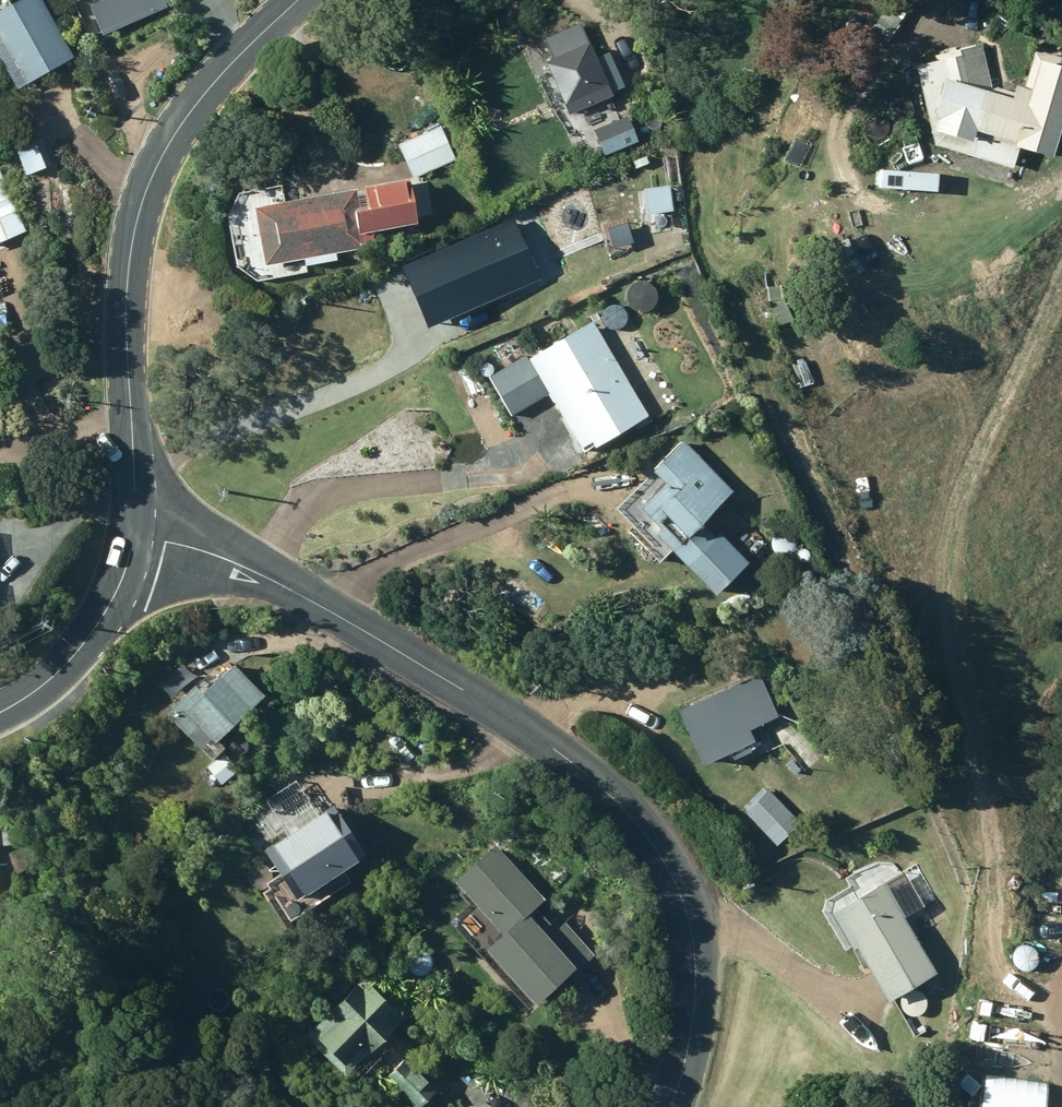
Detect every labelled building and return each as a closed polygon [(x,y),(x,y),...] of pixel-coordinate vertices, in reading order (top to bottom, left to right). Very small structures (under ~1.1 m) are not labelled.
[(74,64),(38,0),(37,0),(0,21),(0,50),(24,92),(74,64)] [(165,0),(101,0),(92,4),(106,34),(168,6),(165,0)] [(539,63),(565,117),(608,96),(607,94),(621,88),(604,52),(590,59),(584,47),(587,45),(576,24),(541,41),(549,58),(539,63)] [(1013,36),(1027,43),(1033,31),(1020,24),(1013,36)] [(1061,107),(1061,61),(1033,52),(1022,90),(1011,87),(1009,93),(988,87),(978,45),(932,56),(934,62),(913,67),(932,146),(1009,169),(1015,150),(1046,159),(1061,107)] [(632,137),(622,117),(589,134),(599,154),(632,137)] [(436,126),(394,145),(410,179),(451,160),(436,126)] [(24,233),(0,170),(0,242),(24,233)] [(410,223),(403,180),(355,189),(358,205),(352,206),(350,191),(282,203),(279,187),(258,190),(261,206),(250,209),(260,267),(299,261),(300,266),(333,260),(332,256),(360,251),(358,232),(367,230),(370,246),(396,242),(393,226),(410,223)] [(669,209),(666,187),(643,190),(646,212),(669,209)] [(532,243),(527,228),(518,231),(524,246),(532,243)] [(476,251),(397,287),(412,317),(421,312),(427,325),(500,291),(490,271),(505,264),(489,229),(470,238),(476,251)] [(673,274),(658,280),(663,293),(656,296),(661,305),(670,301),(666,292),(678,286),(673,274)] [(643,417),(589,322),(522,360),(521,357),(482,378),(505,418),(542,396),(573,451),(615,427),(617,431),(643,417)] [(728,492),(680,442),(646,474),(657,485),(633,508),(655,531),(649,536),(708,598),(742,564),(714,534),(704,544),(690,529),(728,492)] [(220,743),(266,698),(235,666),(204,696),(196,687),(167,714),(214,762),(227,750),(220,743)] [(754,675),(671,712),(696,768),(749,744),(744,732),(774,719),(754,675)] [(736,805),(774,846),(797,825),(760,783),(736,805)] [(299,904),(370,858),(338,808),(320,818),(312,805),(282,825),(291,838),(267,853),(299,904)] [(1053,851),(1061,854),(1061,826),(1053,851)] [(545,901),(497,846),(457,882),(505,936),(488,951),(523,990),(539,1007),(595,957),(568,925),(551,940),(529,916),(545,901)] [(875,882),(882,879),(885,872),(883,866),(876,863),(869,866),(866,872),(869,879),(875,882)] [(882,1004),(932,975),(882,885),(822,918),(842,954),(850,949),(882,1004)] [(370,972),(307,1038),(349,1078),(370,1055),(372,1056),(401,1025),(400,1024),(411,1012),(370,972)] [(417,1072),(412,1077),(401,1067),(390,1078),(420,1106),(424,1106),(438,1093),(417,1072)]
